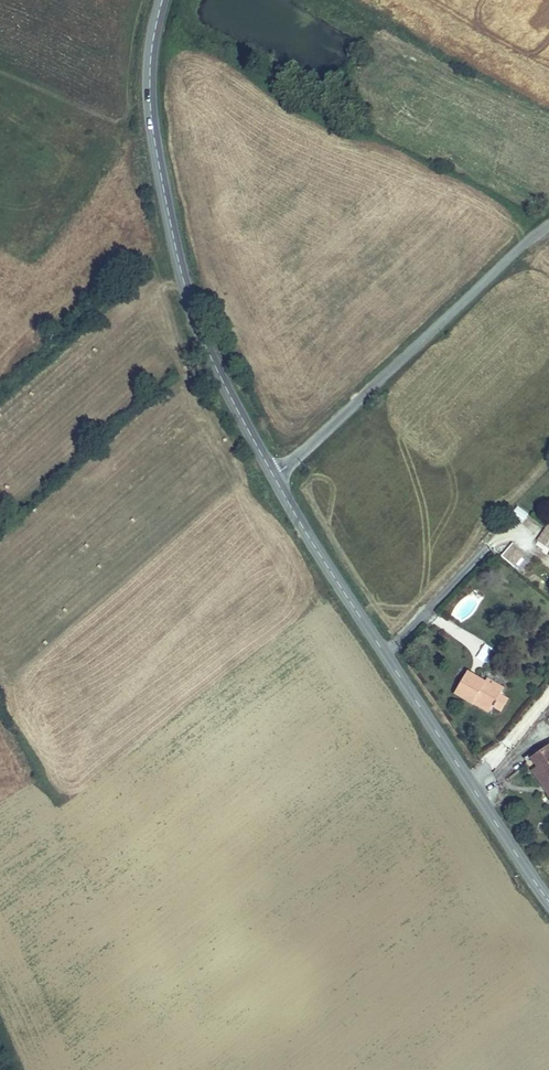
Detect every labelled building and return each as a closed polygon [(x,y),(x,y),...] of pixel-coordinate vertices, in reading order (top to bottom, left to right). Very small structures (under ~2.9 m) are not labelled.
[(523,521),(528,514),(518,505),(513,512),(523,521)] [(548,550),(548,528),(545,525),(534,540),(548,550)] [(517,561),(505,550),(499,556),(512,567),(517,561)] [(474,698),(489,707),(492,702),(500,707),(507,697),(499,691),(501,687),(484,677),(483,679),(465,668),(452,690),(471,702),(472,701),(474,698)] [(484,677),(501,687),(502,684),(486,674),(484,677)] [(487,710),(489,707),(474,698),(472,701),(487,710)] [(548,785),(548,748),(532,759),(536,765),(548,785)] [(536,765),(532,768),(548,795),(548,785),(536,765)]
